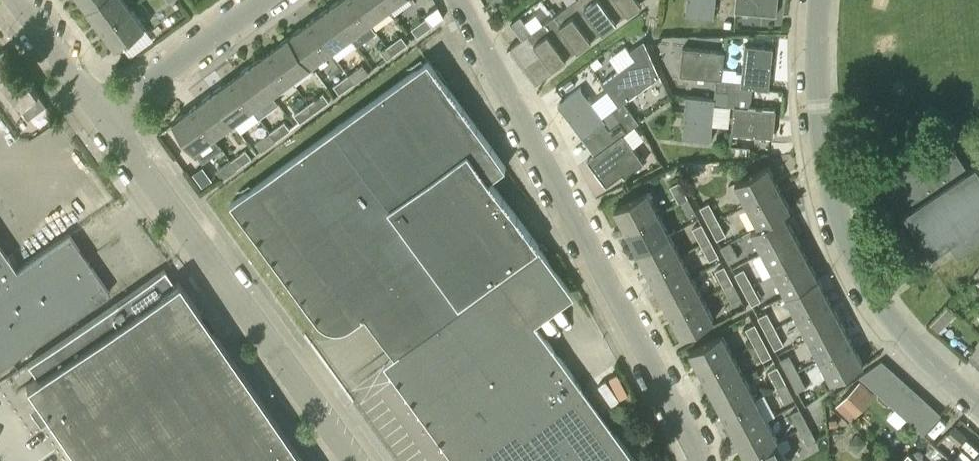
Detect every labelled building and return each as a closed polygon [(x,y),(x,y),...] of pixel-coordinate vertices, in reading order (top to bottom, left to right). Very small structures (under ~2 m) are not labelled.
[(131,5),(128,0),(97,0),(87,7),(102,27),(131,5)] [(354,0),(338,0),(329,7),(350,36),(370,22),(354,0)] [(383,0),(354,0),(370,22),(389,8),(383,0)] [(592,39),(589,36),(602,27),(582,0),(574,0),(554,14),(577,45),(579,48),(592,39)] [(617,21),(615,17),(627,8),(621,0),(582,0),(602,27),(604,30),(617,21)] [(627,8),(630,12),(638,6),(635,2),(638,0),(621,0),(627,8)] [(687,14),(715,17),(716,0),(688,0),(687,14)] [(736,11),(777,15),(779,0),(737,0),(736,11)] [(131,5),(102,27),(117,47),(146,25),(131,5)] [(350,36),(329,7),(310,21),(331,50),(350,36)] [(549,60),(554,67),(566,58),(564,54),(577,45),(554,14),(532,30),(523,37),(510,47),(523,65),(542,51),(549,60)] [(523,37),(532,30),(525,20),(521,15),(511,22),(514,25),(523,37)] [(418,35),(433,25),(427,17),(413,28),(418,35)] [(331,50),(310,21),(290,35),(312,64),(331,50)] [(387,45),(393,53),(408,42),(402,34),(387,45)] [(312,64),(290,35),(271,49),(292,79),(312,64)] [(722,77),(730,78),(728,91),(742,92),(742,86),(752,87),(769,89),(774,48),(746,44),(743,71),(737,70),(737,67),(724,66),(722,77)] [(393,53),(387,45),(381,50),(387,58),(393,53)] [(612,109),(620,119),(628,130),(629,130),(628,129),(639,121),(624,100),(660,74),(646,45),(636,47),(635,45),(630,49),(635,57),(602,81),(619,104),(612,109)] [(728,91),(730,78),(722,77),(724,66),(725,49),(683,45),(680,72),(715,77),(714,89),(728,91)] [(292,79),(271,49),(252,64),(273,93),(292,79)] [(523,65),(530,74),(548,60),(549,60),(542,51),(523,65)] [(597,57),(590,62),(594,68),(602,63),(597,57)] [(571,289),(489,177),(506,165),(429,59),(232,202),(270,257),(317,319),(321,324),(325,327),(329,329),(335,330),(340,330),(345,329),(350,326),(375,309),(404,350),(385,363),(456,460),(637,460),(596,405),(600,402),(586,384),(582,386),(532,317),(571,289)] [(549,60),(548,60),(530,74),(537,83),(554,71),(554,68),(554,67),(549,60)] [(2,64),(0,65),(0,79),(29,118),(47,105),(18,66),(9,72),(2,64)] [(273,93),(252,64),(232,78),(254,107),(260,116),(279,102),(273,93)] [(348,75),(354,82),(368,71),(363,64),(348,75)] [(354,82),(348,75),(334,86),(339,93),(354,82)] [(254,107),(232,78),(213,92),(234,121),(254,107)] [(565,83),(568,88),(575,83),(571,78),(565,83)] [(611,126),(620,119),(612,109),(603,116),(581,86),(558,103),(583,137),(587,134),(606,120),(611,126)] [(742,92),(728,91),(727,106),(733,106),(730,132),(773,137),(777,109),(747,106),(748,103),(752,99),(752,87),(742,86),(742,92)] [(728,91),(714,89),(713,97),(686,94),(681,136),(710,139),(714,104),(727,106),(728,91)] [(234,121),(213,92),(194,106),(215,135),(234,121)] [(309,103),(315,110),(329,100),(324,92),(309,103)] [(295,113),(301,121),(315,110),(309,103),(295,113)] [(215,135),(194,106),(173,121),(195,150),(215,135)] [(620,119),(611,126),(606,120),(587,134),(599,151),(588,158),(607,184),(623,172),(626,175),(645,161),(631,141),(629,143),(623,134),(628,130),(620,119)] [(276,139),(290,128),(285,120),(270,131),(276,139)] [(276,139),(270,131),(255,142),(261,150),(276,139)] [(948,139),(936,147),(905,168),(894,175),(914,205),(905,210),(933,253),(950,242),(959,255),(978,242),(978,167),(977,164),(968,170),(948,139)] [(741,157),(742,150),(738,145),(731,144),(730,156),(741,157)] [(231,159),(237,168),(252,157),(246,149),(231,159)] [(237,168),(231,159),(217,170),(223,178),(237,168)] [(735,181),(747,204),(779,187),(768,164),(735,181)] [(670,185),(679,201),(688,196),(679,180),(670,185)] [(779,187),(747,204),(758,225),(784,212),(791,208),(779,187)] [(627,229),(659,213),(647,190),(615,207),(627,229)] [(688,196),(679,201),(687,217),(697,212),(688,196)] [(709,222),(718,217),(710,201),(700,206),(709,222)] [(784,212),(758,225),(751,229),(762,251),(795,233),(784,212)] [(638,251),(670,234),(659,213),(627,229),(638,251)] [(718,217),(709,222),(717,238),(727,233),(718,217)] [(693,228),(701,243),(711,238),(702,222),(693,228)] [(0,280),(0,360),(6,356),(9,361),(110,292),(69,232),(16,269),(0,280)] [(795,233),(762,251),(774,272),(806,255),(795,233)] [(649,272),(681,255),(670,234),(638,251),(649,272)] [(711,238),(701,243),(710,259),(719,254),(711,238)] [(729,262),(738,258),(730,241),(721,245),(729,262)] [(16,269),(0,245),(0,280),(16,269)] [(660,293),(692,276),(681,255),(649,272),(660,293)] [(806,255),(774,272),(785,293),(817,276),(806,255)] [(715,270),(724,286),(733,281),(725,265),(715,270)] [(744,288),(753,283),(744,267),(736,272),(744,288)] [(276,422),(178,279),(174,282),(164,268),(27,363),(37,376),(26,384),(78,460),(219,460),(276,422)] [(671,314),(703,297),(692,276),(660,293),(671,314)] [(817,276),(785,293),(796,315),(829,298),(817,276)] [(733,281),(724,286),(732,301),(742,296),(733,281)] [(761,300),(753,283),(744,288),(752,304),(761,300)] [(703,297),(671,314),(683,336),(715,319),(703,297)] [(829,298),(796,315),(807,336),(840,319),(829,298)] [(978,301),(970,311),(978,319),(978,301)] [(766,332),(776,327),(767,311),(758,316),(766,332)] [(840,319),(807,336),(819,358),(851,340),(840,319)] [(746,328),(755,344),(764,339),(756,323),(746,328)] [(776,327),(766,332),(775,348),(784,343),(776,327)] [(701,372),(734,355),(722,333),(690,350),(701,372)] [(764,339),(755,344),(763,359),(772,354),(764,339)] [(851,340),(819,358),(831,380),(863,363),(851,340)] [(789,375),(798,370),(790,354),(780,359),(789,375)] [(713,393),(745,376),(734,355),(701,372),(713,393)] [(869,383),(886,364),(881,360),(860,375),(869,383)] [(878,391),(895,372),(886,364),(869,383),(878,391)] [(768,370),(777,386),(786,381),(778,365),(768,370)] [(806,386),(798,370),(789,375),(797,391),(806,386)] [(887,399),(904,380),(895,372),(878,391),(887,399)] [(724,414),(756,397),(745,376),(713,393),(724,414)] [(875,393),(860,379),(836,404),(850,419),(875,393)] [(896,408),(913,389),(904,380),(887,399),(896,408)] [(786,381),(777,386),(786,402),(795,397),(786,381)] [(906,416),(923,397),(913,389),(896,408),(906,416)] [(735,435),(767,418),(756,397),(724,414),(735,435)] [(915,424),(932,405),(923,397),(906,416),(915,424)] [(941,413),(932,405),(915,424),(924,432),(941,413)] [(799,428),(809,423),(800,407),(791,412),(799,428)] [(746,456),(778,439),(767,418),(735,435),(746,456)] [(276,422),(219,460),(304,460),(276,422)] [(817,439),(809,423),(799,428),(808,444),(817,439)] [(957,460),(978,460),(978,447),(954,424),(948,432),(965,447),(958,456),(959,456),(955,460),(957,460)] [(848,442),(858,450),(867,440),(857,432),(848,442)] [(746,456),(749,460),(790,460),(778,439),(746,456)] [(909,452),(901,460),(918,460),(909,452)]
